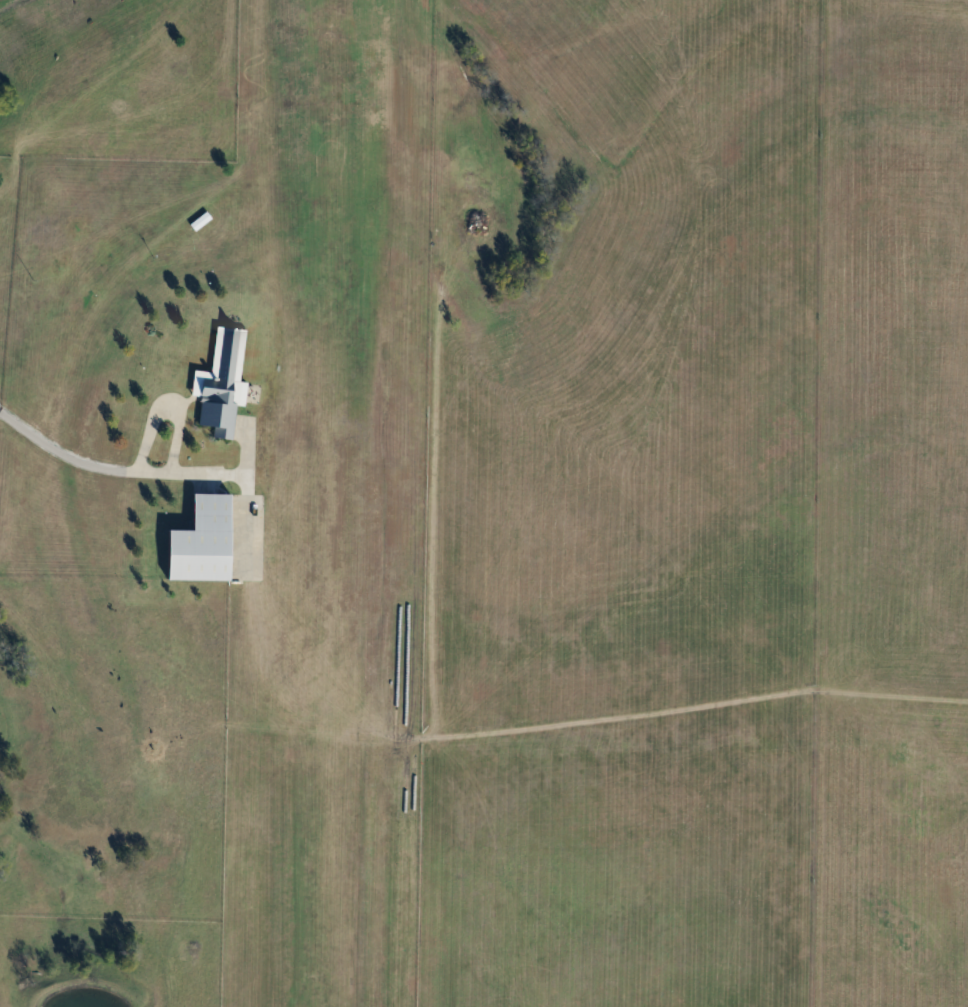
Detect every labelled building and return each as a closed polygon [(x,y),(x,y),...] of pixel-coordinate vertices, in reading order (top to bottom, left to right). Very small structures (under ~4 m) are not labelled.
[(212,217),(195,230),(189,223),(206,210),(212,217)] [(245,330),(238,381),(246,382),(243,406),(235,405),(231,439),(212,436),(213,426),(197,424),(200,400),(198,400),(199,396),(190,395),(193,370),(210,372),(216,326),(245,330)] [(233,581),(173,580),(174,529),(197,529),(198,493),(234,494),(233,581)]
